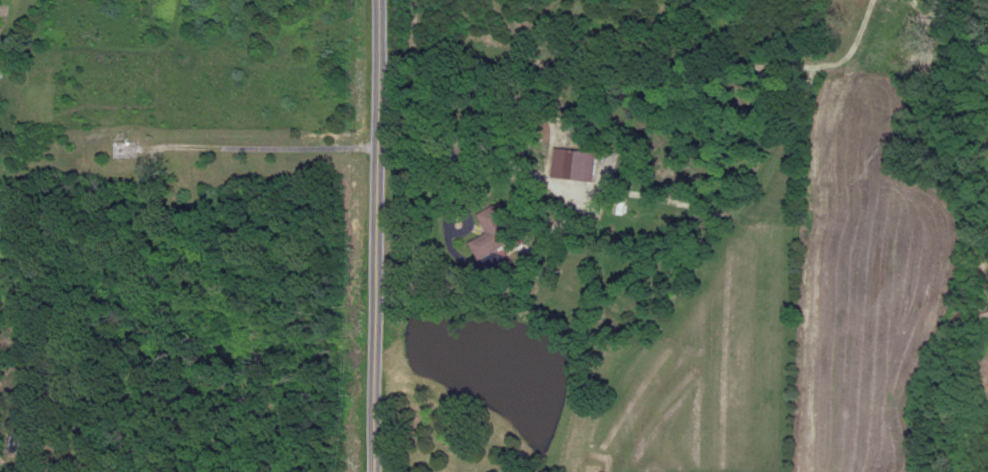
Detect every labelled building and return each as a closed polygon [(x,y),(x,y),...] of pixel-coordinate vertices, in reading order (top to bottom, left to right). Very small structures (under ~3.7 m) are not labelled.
[(135,144),(111,144),(111,159),(135,159),(135,144)] [(571,152),(570,181),(599,183),(601,153),(571,152)] [(498,255),(521,243),(505,209),(490,216),(491,218),(486,220),(493,235),(477,243),(492,274),(505,268),(498,255)]
